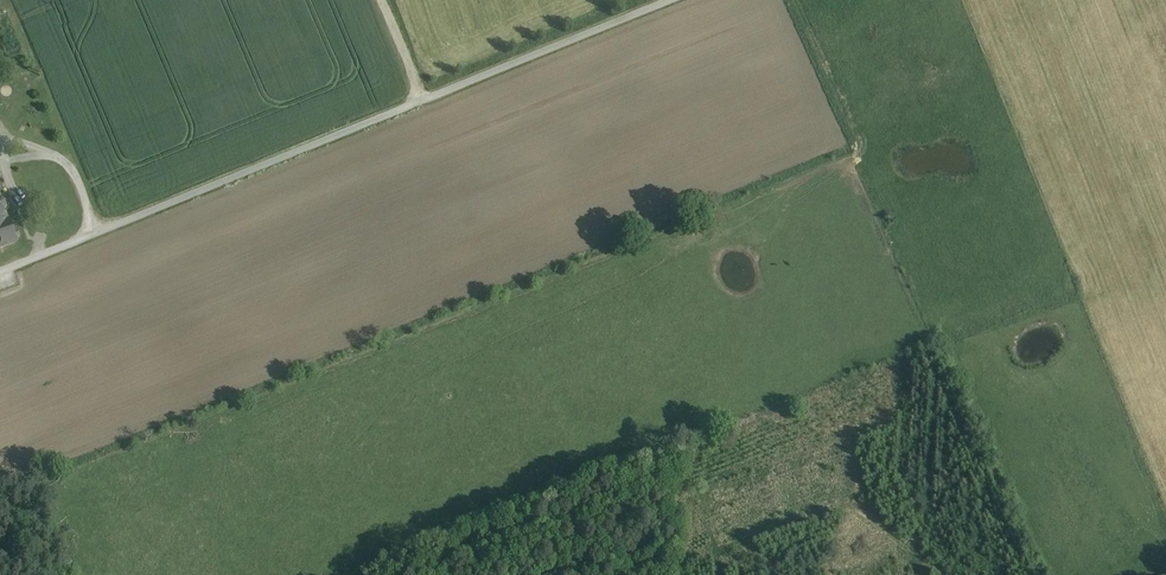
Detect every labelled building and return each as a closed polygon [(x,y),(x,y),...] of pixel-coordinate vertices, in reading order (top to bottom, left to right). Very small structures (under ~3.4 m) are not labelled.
[(15,240),(8,221),(0,223),(0,245),(15,240)]
